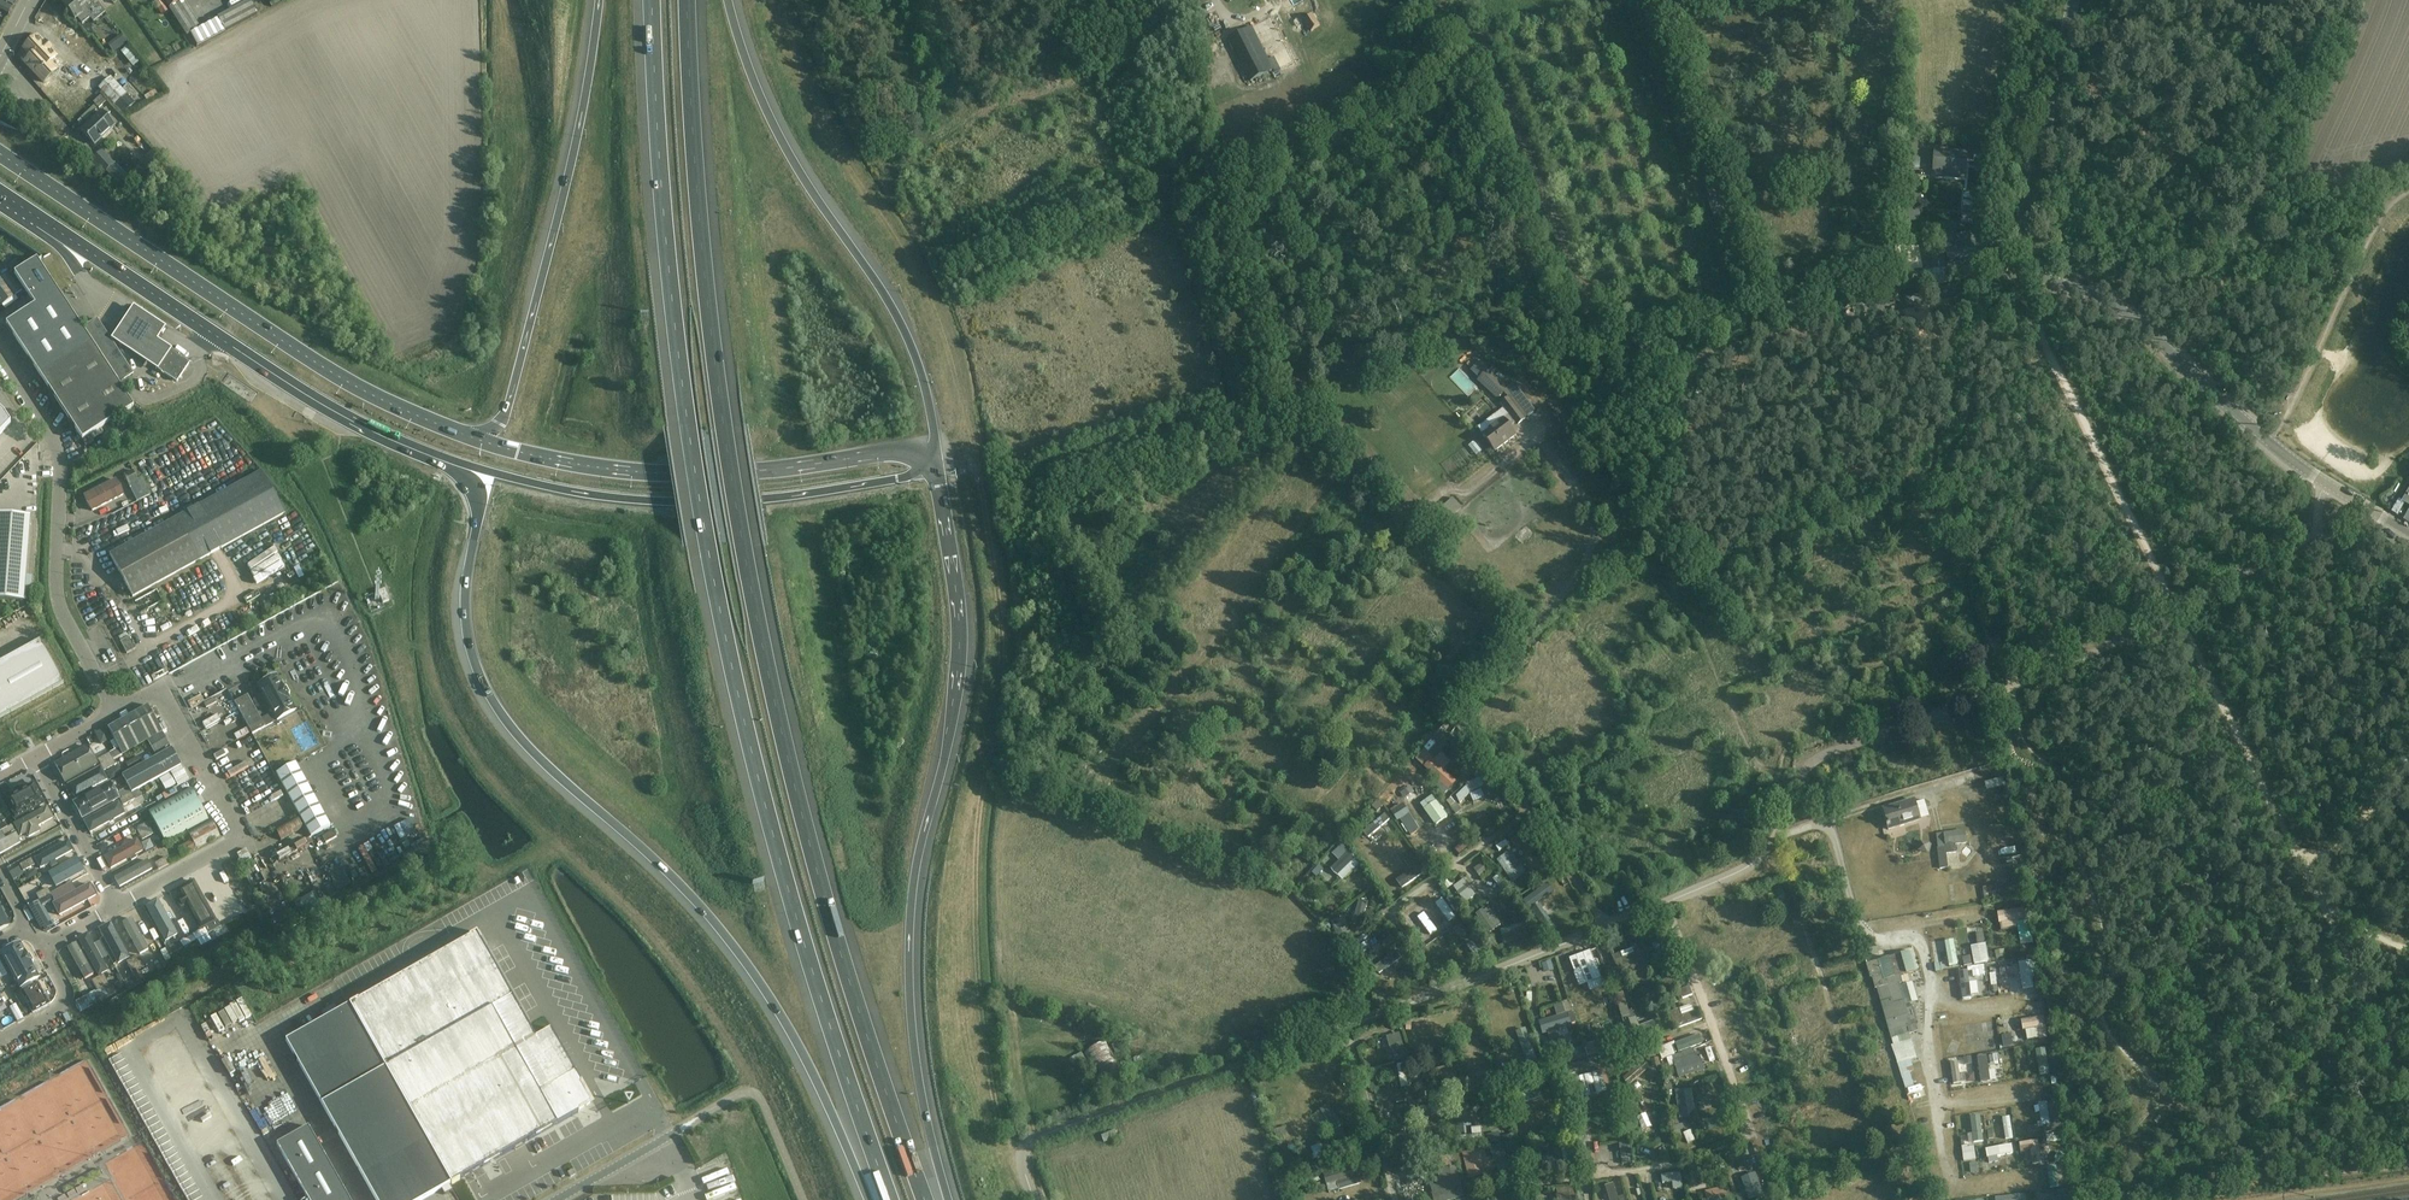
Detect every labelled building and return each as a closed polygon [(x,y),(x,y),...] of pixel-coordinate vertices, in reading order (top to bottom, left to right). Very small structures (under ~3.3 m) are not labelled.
[(88,0),(68,0),(62,5),(74,20),(77,18),(82,25),(90,18),(93,22),(105,13),(98,5),(94,7),(88,0)] [(169,9),(183,0),(164,0),(169,9)] [(257,14),(250,0),(217,18),(218,19),(191,34),(198,47),(225,32),(257,14)] [(1722,26),(1734,25),(1732,14),(1721,15),(1722,26)] [(1303,21),(1311,32),(1320,26),(1312,15),(1303,21)] [(1709,16),(1699,16),(1699,27),(1709,27),(1709,16)] [(1273,71),(1252,27),(1229,39),(1250,82),(1273,71)] [(1577,31),(1580,41),(1592,38),(1589,28),(1577,31)] [(1557,50),(1569,47),(1565,34),(1554,38),(1557,50)] [(1854,36),(1852,57),(1860,58),(1862,36),(1854,36)] [(24,49),(43,69),(56,57),(40,40),(37,42),(35,39),(24,49)] [(1501,48),(1504,59),(1516,55),(1514,45),(1501,48)] [(1593,60),(1598,72),(1609,68),(1605,56),(1593,60)] [(1883,63),(1883,72),(1894,71),(1894,62),(1883,63)] [(98,88),(123,115),(135,104),(111,77),(98,88)] [(1624,84),(1625,96),(1637,94),(1635,83),(1624,84)] [(1842,88),(1843,102),(1859,102),(1858,87),(1842,88)] [(1535,95),(1523,98),(1526,111),(1539,107),(1535,95)] [(81,131),(94,145),(115,126),(102,112),(81,131)] [(1601,145),(1611,142),(1608,132),(1598,135),(1601,145)] [(1541,144),(1546,157),(1558,153),(1554,140),(1541,144)] [(102,152),(101,153),(92,161),(104,174),(113,165),(102,152)] [(1943,177),(1965,178),(1967,155),(1936,152),(1935,171),(1944,172),(1943,177)] [(1608,153),(1599,155),(1602,166),(1611,163),(1608,153)] [(1588,156),(1572,160),(1576,172),(1591,168),(1588,156)] [(1904,167),(1919,168),(1919,158),(1905,157),(1904,167)] [(1574,189),(1557,195),(1562,207),(1579,201),(1574,189)] [(1839,223),(1851,221),(1849,207),(1838,208),(1839,223)] [(1569,218),(1572,228),(1582,225),(1579,215),(1569,218)] [(1676,218),(1680,229),(1690,226),(1687,215),(1676,218)] [(1922,272),(1924,287),(1955,280),(1985,275),(1982,262),(1985,262),(1981,239),(1965,242),(1964,236),(1952,238),(1953,242),(1948,242),(1948,230),(1951,230),(1936,230),(1936,244),(1938,244),(1931,245),(1933,254),(1929,255),(1932,271),(1922,272)] [(1846,234),(1838,234),(1838,248),(1847,248),(1846,234)] [(1581,251),(1592,247),(1589,239),(1578,243),(1581,251)] [(1717,258),(1719,266),(1731,263),(1729,255),(1717,258)] [(1592,273),(1604,270),(1601,258),(1590,261),(1592,273)] [(135,406),(120,384),(84,329),(36,260),(14,274),(35,306),(6,325),(82,441),(135,406)] [(1696,262),(1687,266),(1690,274),(1699,271),(1696,262)] [(1647,267),(1651,284),(1661,281),(1657,265),(1647,267)] [(1625,274),(1628,288),(1638,287),(1635,272),(1625,274)] [(1,306),(15,296),(1,277),(0,278),(0,304),(1,306)] [(1801,279),(1804,295),(1817,294),(1815,277),(1801,279)] [(1837,279),(1828,281),(1831,291),(1839,289),(1837,279)] [(1739,303),(1726,307),(1729,316),(1742,312),(1739,303)] [(158,370),(170,352),(157,342),(166,328),(133,307),(112,340),(158,370)] [(133,375),(97,320),(91,324),(84,329),(120,384),(127,379),(133,375)] [(170,352),(158,370),(177,383),(189,364),(170,352)] [(1477,382),(1498,400),(1513,382),(1503,374),(1498,379),(1479,361),(1470,371),(1479,379),(1477,382)] [(1525,420),(1508,397),(1500,403),(1508,413),(1498,421),(1494,415),(1477,427),(1483,435),(1496,451),(1516,436),(1510,428),(1516,424),(1517,426),(1525,420)] [(11,424),(4,413),(0,410),(0,435),(11,424)] [(83,441),(86,446),(93,442),(90,437),(83,441)] [(262,471),(177,517),(109,555),(132,598),(201,560),(285,514),(262,471)] [(124,476),(137,502),(151,495),(143,478),(138,480),(133,471),(124,476)] [(85,495),(93,511),(123,496),(115,480),(85,495)] [(10,515),(0,514),(0,599),(24,601),(30,517),(10,515)] [(1665,559),(1659,562),(1670,580),(1676,577),(1665,559)] [(1879,566),(1868,570),(1870,577),(1882,573),(1879,566)] [(1620,589),(1625,595),(1643,581),(1639,576),(1620,589)] [(387,587),(392,599),(399,596),(394,584),(387,587)] [(1687,588),(1677,596),(1692,614),(1702,607),(1687,588)] [(378,593),(383,604),(389,601),(385,590),(378,593)] [(1895,590),(1885,592),(1887,599),(1897,597),(1895,590)] [(1829,634),(1835,649),(1855,640),(1848,626),(1829,634)] [(1672,643),(1682,657),(1687,653),(1684,648),(1690,644),(1683,635),(1672,643)] [(40,641),(0,663),(0,718),(64,684),(40,641)] [(1861,644),(1866,664),(1873,662),(1868,643),(1861,644)] [(257,686),(277,722),(296,711),(276,675),(257,686)] [(235,702),(253,734),(265,728),(247,695),(235,702)] [(162,732),(150,708),(109,731),(122,754),(162,732)] [(1687,720),(1697,740),(1709,734),(1699,714),(1687,720)] [(170,746),(163,733),(148,742),(155,754),(170,746)] [(92,749),(55,769),(64,787),(101,767),(101,766),(98,760),(92,749)] [(180,766),(172,750),(121,777),(126,787),(127,789),(128,788),(131,793),(180,766)] [(1439,751),(1424,767),(1448,791),(1456,782),(1442,768),(1449,762),(1439,751)] [(113,759),(109,754),(98,760),(101,766),(113,759)] [(116,765),(114,761),(113,760),(113,759),(101,766),(101,767),(103,769),(104,772),(116,765)] [(276,774),(311,837),(330,827),(296,763),(276,774)] [(103,769),(67,788),(75,803),(111,783),(104,772),(103,769)] [(1982,785),(1998,782),(1996,773),(1980,777),(1982,785)] [(1477,784),(1465,788),(1470,802),(1483,797),(1477,784)] [(112,786),(75,806),(83,821),(120,801),(117,795),(112,786)] [(148,811),(166,842),(209,819),(191,787),(148,811)] [(128,788),(127,789),(117,794),(117,795),(120,801),(132,795),(131,793),(128,788)] [(43,797),(40,791),(11,808),(17,819),(39,807),(36,801),(43,797)] [(1450,809),(1456,803),(1444,791),(1438,797),(1450,809)] [(237,804),(244,816),(262,806),(256,794),(237,804)] [(135,800),(132,795),(120,801),(123,806),(135,800)] [(1920,820),(1914,801),(1884,810),(1888,823),(1886,824),(1888,830),(1900,827),(1920,820)] [(120,805),(85,825),(91,835),(126,816),(120,805)] [(1380,807),(1357,825),(1363,833),(1386,815),(1380,807)] [(22,840),(55,823),(47,809),(15,826),(22,840)] [(1408,816),(1399,822),(1412,841),(1421,834),(1408,816)] [(275,829),(281,841),(304,829),(297,817),(275,829)] [(10,820),(4,823),(8,828),(13,826),(10,820)] [(188,833),(192,840),(196,848),(219,836),(211,821),(188,833)] [(147,823),(136,829),(139,835),(151,829),(147,823)] [(1389,824),(1368,841),(1374,849),(1395,832),(1389,824)] [(1960,837),(1960,825),(1934,826),(1935,862),(1952,861),(1951,838),(1960,837)] [(7,829),(2,832),(4,837),(5,838),(16,831),(13,826),(8,828),(7,829)] [(154,835),(151,829),(139,835),(142,841),(154,835)] [(2,832),(0,833),(0,855),(21,843),(16,834),(6,840),(5,838),(4,837),(2,832)] [(276,856),(279,861),(311,844),(308,839),(276,856)] [(182,857),(194,851),(197,849),(196,848),(192,840),(177,849),(182,857)] [(76,855),(70,843),(35,862),(42,874),(76,855)] [(107,859),(113,872),(145,855),(139,844),(107,859)] [(314,851),(317,862),(323,860),(320,849),(314,851)] [(29,854),(17,860),(20,866),(32,860),(29,854)] [(155,864),(158,870),(170,863),(166,858),(155,864)] [(1504,858),(1494,865),(1510,886),(1521,880),(1504,858)] [(35,865),(32,860),(20,866),(21,867),(23,872),(35,865)] [(78,860),(51,874),(57,886),(84,873),(78,860)] [(1324,877),(1334,890),(1354,872),(1343,860),(1324,877)] [(150,863),(117,881),(122,890),(155,872),(150,863)] [(1397,884),(1412,872),(1405,863),(1390,876),(1397,884)] [(23,872),(21,867),(9,873),(14,880),(25,874),(23,872)] [(1539,879),(1519,894),(1542,924),(1550,918),(1534,898),(1546,889),(1539,879)] [(1464,881),(1446,895),(1455,907),(1461,902),(1466,908),(1478,899),(1464,881)] [(77,894),(72,884),(52,895),(65,918),(99,899),(92,886),(77,894)] [(48,888),(36,895),(39,901),(40,900),(51,894),(48,888)] [(40,900),(39,901),(42,906),(43,906),(53,900),(54,900),(51,894),(40,900)] [(42,906),(39,901),(28,907),(40,927),(42,926),(45,932),(54,927),(43,906),(42,906)] [(1992,919),(2014,918),(2013,905),(1991,906),(1992,919)] [(1351,939),(1346,920),(1332,923),(1337,942),(1351,939)] [(134,921),(125,926),(140,956),(150,951),(134,921)] [(1430,932),(1422,921),(1410,929),(1421,944),(1426,939),(1424,936),(1430,932)] [(114,925),(101,932),(120,966),(127,962),(133,959),(114,925)] [(350,1005),(348,1006),(450,1185),(451,1184),(452,1185),(460,1180),(578,1113),(579,1113),(579,1110),(591,1103),(580,1085),(581,1082),(551,1029),(535,1037),(480,940),(481,940),(477,932),(469,937),(358,1000),(350,1004),(350,1005)] [(1955,958),(1951,934),(1938,936),(1942,960),(1955,958)] [(90,938),(80,943),(98,976),(108,970),(90,938)] [(1957,952),(1958,960),(1982,955),(1979,939),(1966,941),(1968,950),(1957,952)] [(1475,944),(1467,949),(1473,959),(1481,954),(1475,944)] [(78,945),(68,950),(86,982),(95,977),(78,945)] [(1570,966),(1576,964),(1581,979),(1595,974),(1584,945),(1564,952),(1570,966)] [(1889,958),(1869,964),(1867,964),(1871,978),(1873,978),(1876,989),(1878,989),(1894,1045),(1912,1040),(1910,1033),(1913,1032),(1911,1026),(1915,1025),(1917,1020),(1914,1008),(1909,1005),(1906,1006),(1900,984),(1903,983),(1901,976),(1917,971),(1911,952),(1894,957),(1894,959),(1892,959),(1889,960),(1889,958)] [(2003,963),(2012,961),(2011,954),(2002,955),(2003,963)] [(138,956),(133,959),(139,970),(145,968),(138,956)] [(1636,956),(1617,963),(1620,973),(1640,966),(1636,956)] [(22,987),(32,982),(18,957),(8,962),(22,987)] [(1377,970),(1383,978),(1399,966),(1393,958),(1377,970)] [(139,970),(133,959),(127,962),(133,974),(139,970)] [(1985,983),(1995,983),(1994,961),(1985,961),(1985,983)] [(1976,962),(1955,963),(1956,991),(1973,991),(1972,973),(1977,973),(1976,962)] [(139,970),(133,974),(137,982),(144,979),(139,970)] [(110,986),(104,975),(99,978),(105,990),(113,986),(112,985),(110,986)] [(1661,983),(1664,990),(1682,983),(1680,976),(1661,983)] [(105,990),(99,978),(92,981),(98,991),(97,992),(98,994),(105,990)] [(21,992),(27,1004),(33,1014),(51,1004),(38,983),(21,992)] [(113,986),(105,990),(98,994),(97,992),(95,993),(95,992),(75,1003),(81,1013),(117,993),(113,986)] [(27,1004),(21,992),(15,996),(21,1007),(27,1004)] [(1608,998),(1592,1000),(1595,1015),(1611,1012),(1608,998)] [(286,1041),(375,1199),(423,1199),(450,1185),(348,1006),(286,1041)] [(2018,1038),(2040,1035),(2038,1012),(2016,1015),(2018,1038)] [(1645,1015),(1637,1020),(1642,1027),(1649,1022),(1645,1015)] [(1569,1017),(1539,1025),(1542,1038),(1573,1030),(1569,1017)] [(2004,1028),(1995,1032),(1999,1042),(2008,1039),(2004,1028)] [(1701,1032),(1674,1042),(1677,1053),(1705,1042),(1701,1032)] [(1403,1033),(1384,1039),(1392,1063),(1410,1058),(1403,1033)] [(1524,1033),(1516,1035),(1522,1056),(1530,1054),(1524,1033)] [(1652,1044),(1655,1055),(1670,1051),(1666,1040),(1652,1044)] [(1083,1055),(1096,1075),(1102,1086),(1125,1072),(1106,1041),(1083,1055)] [(1704,1060),(1715,1057),(1711,1042),(1700,1045),(1704,1060)] [(1999,1067),(2013,1065),(2010,1043),(1994,1045),(1996,1060),(1991,1049),(1969,1051),(1971,1065),(1965,1053),(1955,1054),(1946,1058),(1946,1062),(1950,1070),(1951,1081),(1957,1078),(1956,1064),(1962,1079),(1966,1079),(1970,1077),(1990,1075),(2000,1070),(1999,1067)] [(2035,1071),(2045,1069),(2041,1043),(2031,1044),(2035,1071)] [(122,1054),(109,1061),(112,1067),(125,1060),(122,1054)] [(1698,1057),(1678,1062),(1681,1074),(1701,1070),(1698,1057)] [(125,1060),(112,1067),(116,1074),(129,1067),(125,1060)] [(1448,1061),(1438,1063),(1439,1069),(1449,1067),(1448,1061)] [(1644,1061),(1623,1079),(1631,1089),(1652,1071),(1644,1061)] [(129,1067),(116,1074),(119,1080),(132,1073),(129,1067)] [(1454,1070),(1435,1075),(1439,1090),(1458,1084),(1454,1070)] [(132,1073),(119,1080),(123,1086),(136,1079),(132,1073)] [(1595,1076),(1577,1082),(1583,1102),(1601,1096),(1595,1076)] [(136,1079),(123,1086),(127,1092),(139,1085),(136,1079)] [(139,1085),(127,1092),(130,1099),(143,1091),(139,1085)] [(143,1091),(130,1099),(134,1105),(146,1098),(143,1091)] [(1545,1092),(1525,1100),(1528,1108),(1548,1101),(1545,1092)] [(1692,1096),(1676,1097),(1678,1119),(1693,1118),(1692,1096)] [(1908,1105),(1921,1102),(1920,1096),(1907,1100),(1908,1105)] [(2033,1122),(2042,1122),(2042,1097),(2032,1098),(2033,1122)] [(146,1098),(134,1105),(137,1111),(150,1104),(146,1098)] [(150,1104),(137,1111),(141,1117),(153,1110),(150,1104)] [(153,1110),(141,1117),(144,1124),(157,1116),(153,1110)] [(1977,1111),(1966,1111),(1967,1139),(1978,1139),(1977,1111)] [(1333,1136),(1341,1131),(1328,1113),(1321,1119),(1333,1136)] [(157,1116),(144,1124),(148,1130),(160,1123),(157,1116)] [(1474,1120),(1456,1119),(1455,1134),(1473,1136),(1474,1120)] [(160,1123),(148,1130),(151,1136),(164,1129),(160,1123)] [(308,1199),(349,1199),(308,1127),(277,1145),(308,1199)] [(704,1144),(714,1139),(709,1127),(690,1135),(696,1150),(705,1146),(704,1144)] [(2037,1139),(2037,1149),(2045,1150),(2046,1127),(2039,1127),(2039,1139),(2037,1139)] [(164,1129),(151,1136),(155,1142),(167,1135),(164,1129)] [(1113,1141),(1118,1139),(1115,1130),(1102,1136),(1104,1143),(1112,1140),(1113,1141)] [(1440,1130),(1419,1135),(1421,1143),(1442,1138),(1440,1130)] [(1690,1130),(1682,1135),(1690,1149),(1698,1145),(1690,1130)] [(167,1135),(155,1142),(158,1148),(171,1141),(167,1135)] [(2033,1137),(2013,1137),(2014,1159),(2033,1159),(2033,1137)] [(171,1141),(158,1148),(162,1155),(174,1148),(171,1141)] [(1969,1141),(1956,1141),(1956,1156),(1969,1156),(1969,1141)] [(1979,1165),(1994,1165),(1994,1155),(2007,1155),(2007,1142),(1978,1143),(1979,1165)] [(174,1148),(162,1155),(165,1161),(178,1154),(174,1148)] [(1491,1150),(1461,1157),(1468,1184),(1498,1176),(1491,1150)] [(1425,1151),(1425,1164),(1441,1165),(1441,1152),(1425,1151)] [(178,1154),(165,1161),(169,1167),(181,1160),(178,1154)] [(181,1160),(169,1167),(172,1173),(185,1166),(181,1160)] [(185,1166),(172,1173),(176,1180),(188,1172),(185,1166)] [(1748,1168),(1735,1172),(1743,1196),(1756,1191),(1748,1168)] [(1418,1170),(1418,1185),(1437,1185),(1436,1170),(1418,1170)] [(188,1172),(176,1180),(179,1186),(192,1179),(188,1172)] [(1680,1172),(1660,1175),(1661,1183),(1671,1181),(1672,1189),(1682,1188),(1680,1172)] [(1321,1188),(1331,1185),(1329,1177),(1319,1179),(1321,1188)] [(192,1179),(179,1186),(183,1192),(195,1185),(192,1179)] [(464,1188),(461,1182),(453,1187),(456,1192),(464,1188)] [(195,1185),(183,1192),(186,1198),(199,1191),(195,1185)] [(1703,1190),(1705,1198),(1730,1193),(1728,1185),(1703,1190)] [(186,1198),(187,1199),(198,1199),(202,1197),(199,1191),(186,1198)] [(1584,1191),(1576,1191),(1576,1199),(1584,1199),(1584,1191)]
